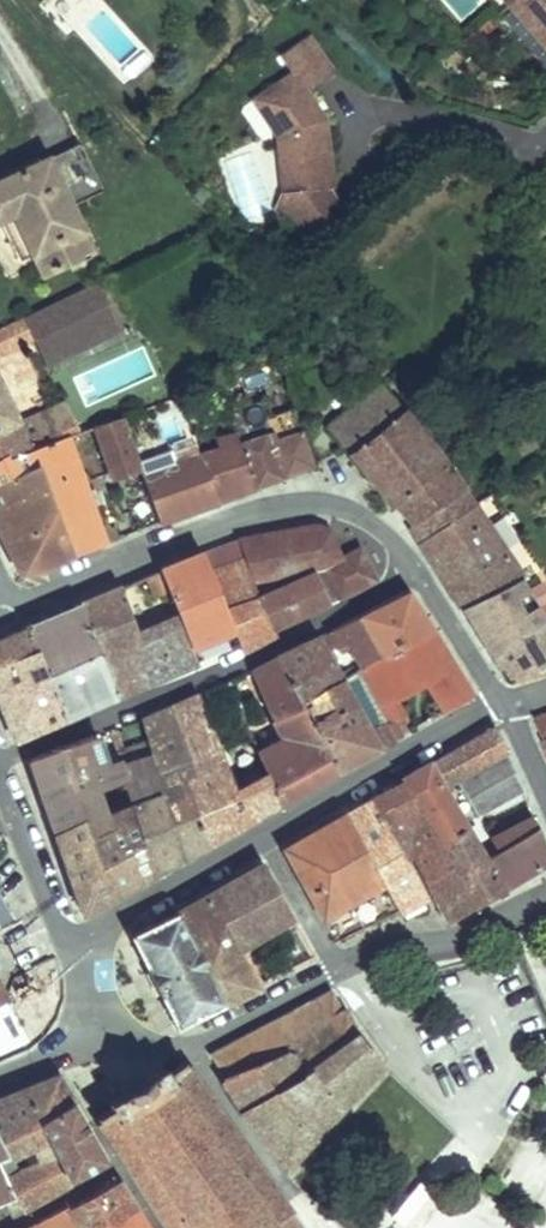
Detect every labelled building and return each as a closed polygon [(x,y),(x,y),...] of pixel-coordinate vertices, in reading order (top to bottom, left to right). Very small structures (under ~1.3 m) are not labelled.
[(545,77),(545,76),(545,0),(482,0),(545,77)] [(297,240),(307,248),(338,221),(319,197),(325,197),(320,127),(299,100),(325,80),(297,45),(271,66),(284,84),(261,102),(271,115),(264,121),(262,134),(272,146),(275,200),(288,199),(289,217),(303,236),(297,240)] [(271,115),(261,102),(247,114),(262,134),(264,121),(271,115)] [(102,193),(82,147),(0,183),(0,219),(15,212),(31,249),(68,230),(79,225),(70,207),(102,193)] [(288,199),(275,200),(269,217),(297,240),(303,236),(289,217),(288,199)] [(91,251),(79,225),(68,230),(31,249),(42,272),(91,251)] [(93,283),(22,317),(33,341),(42,361),(115,328),(93,283)] [(0,328),(0,357),(33,341),(22,317),(0,328)] [(488,347),(474,357),(480,364),(484,361),(493,354),(488,347)] [(379,380),(327,425),(343,447),(402,407),(379,380)] [(27,450),(12,418),(0,391),(0,460),(27,450)] [(59,397),(12,418),(27,450),(71,435),(74,434),(59,397)] [(253,488),(314,465),(301,431),(278,439),(266,401),(228,413),(233,427),(236,437),(247,467),(253,488)] [(448,459),(402,407),(343,447),(388,507),(392,503),(448,459)] [(119,417),(91,428),(109,478),(138,469),(136,465),(119,417)] [(213,434),(217,444),(236,437),(233,427),(213,434)] [(65,446),(74,442),(71,435),(27,450),(0,460),(0,534),(21,576),(102,544),(97,533),(106,530),(99,505),(89,508),(65,446)] [(247,467),(236,437),(217,444),(196,453),(207,481),(247,467)] [(215,502),(207,481),(196,453),(194,452),(171,462),(140,475),(157,524),(215,502)] [(168,453),(136,465),(138,469),(140,475),(171,462),(168,453)] [(475,501),(448,459),(392,503),(422,543),(475,501)] [(247,467),(207,481),(215,502),(253,488),(247,467)] [(518,574),(475,501),(422,543),(462,606),(518,574)] [(376,581),(361,548),(342,557),(332,532),(316,527),(237,539),(254,582),(313,571),(268,593),(263,585),(256,588),(272,629),(376,581)] [(361,548),(358,542),(332,532),(342,557),(361,548)] [(254,582),(237,539),(204,553),(242,642),(245,648),(273,634),(272,629),(256,588),(254,582)] [(242,642),(204,553),(161,570),(158,571),(196,664),(242,642)] [(196,664),(158,571),(114,589),(136,638),(125,642),(142,687),(196,664)] [(527,590),(518,574),(462,606),(481,636),(514,614),(507,600),(527,590)] [(142,687),(125,642),(136,638),(114,589),(80,603),(114,699),(142,687)] [(527,590),(507,600),(514,614),(481,636),(495,659),(512,638),(545,624),(545,620),(527,590)] [(382,659),(433,632),(408,591),(359,616),(382,659)] [(114,699),(80,603),(26,625),(64,719),(114,699)] [(382,659),(359,616),(279,658),(301,702),(339,682),(324,653),(345,642),(357,664),(350,668),(353,674),(356,673),(382,659)] [(512,638),(495,659),(507,679),(545,666),(545,624),(512,638)] [(26,625),(0,636),(0,707),(13,741),(64,719),(26,625)] [(473,696),(433,632),(382,659),(356,673),(386,729),(397,724),(404,719),(393,698),(427,681),(438,701),(424,709),(430,720),(473,696)] [(301,702),(279,658),(248,673),(269,719),(275,717),(283,737),(263,751),(260,744),(255,746),(266,775),(278,804),(337,772),(301,702)] [(337,772),(403,735),(397,724),(386,729),(356,673),(353,674),(339,682),(301,702),(337,772)] [(239,706),(229,681),(215,688),(225,711),(239,706)] [(241,787),(224,752),(223,753),(195,697),(169,709),(195,775),(184,779),(189,793),(207,844),(278,804),(266,775),(241,787)] [(81,915),(155,873),(139,830),(162,820),(158,804),(189,793),(184,779),(195,775),(169,709),(145,720),(151,741),(167,793),(135,807),(108,818),(101,820),(105,833),(90,838),(85,821),(53,834),(81,915)] [(537,721),(545,742),(545,718),(537,721)] [(504,751),(496,729),(430,764),(442,786),(458,778),(504,751)] [(108,818),(97,790),(123,781),(135,807),(167,793),(151,741),(116,753),(117,760),(104,764),(96,735),(28,758),(53,834),(85,821),(90,838),(105,833),(101,820),(108,818)] [(522,793),(504,751),(458,778),(479,818),(522,793)] [(467,831),(442,786),(430,764),(405,779),(403,781),(439,846),(467,831)] [(452,870),(439,846),(403,781),(402,783),(370,801),(404,864),(415,859),(428,884),(452,870)] [(207,844),(189,793),(158,804),(162,820),(139,830),(155,873),(207,844)] [(404,864),(370,801),(346,814),(382,886),(396,914),(424,900),(404,864)] [(382,886),(346,814),(283,849),(321,918),(382,886)] [(532,818),(491,840),(498,853),(484,861),(501,891),(545,863),(545,853),(532,818)] [(501,891),(484,861),(467,831),(439,846),(452,870),(473,908),(501,891)] [(238,952),(294,916),(264,861),(178,908),(223,1005),(257,987),(238,952)] [(448,924),(473,908),(452,870),(428,884),(448,924)] [(223,1005),(178,908),(129,934),(176,1029),(223,1005)] [(290,1186),(379,1066),(345,1012),(339,1017),(326,992),(280,1016),(297,1045),(288,1050),(298,1073),(241,1110),(290,1186)] [(30,1043),(6,996),(0,998),(0,1055),(30,1043)] [(280,1016),(208,1055),(221,1077),(288,1050),(297,1045),(280,1016)] [(298,1073),(288,1050),(221,1077),(241,1110),(298,1073)] [(228,1131),(181,1065),(165,1074),(159,1068),(112,1100),(106,1104),(108,1111),(96,1119),(129,1169),(168,1227),(291,1227),(289,1221),(284,1210),(277,1199),(228,1131)] [(37,1124),(70,1102),(56,1076),(0,1097),(0,1152),(17,1197),(21,1207),(67,1182),(37,1124)] [(67,1182),(105,1162),(70,1102),(37,1124),(67,1182)] [(0,1152),(0,1204),(17,1197),(0,1152)] [(116,1182),(67,1209),(78,1227),(104,1227),(135,1211),(116,1182)] [(67,1209),(32,1227),(78,1227),(67,1209)] [(135,1211),(104,1227),(147,1227),(135,1211)]
